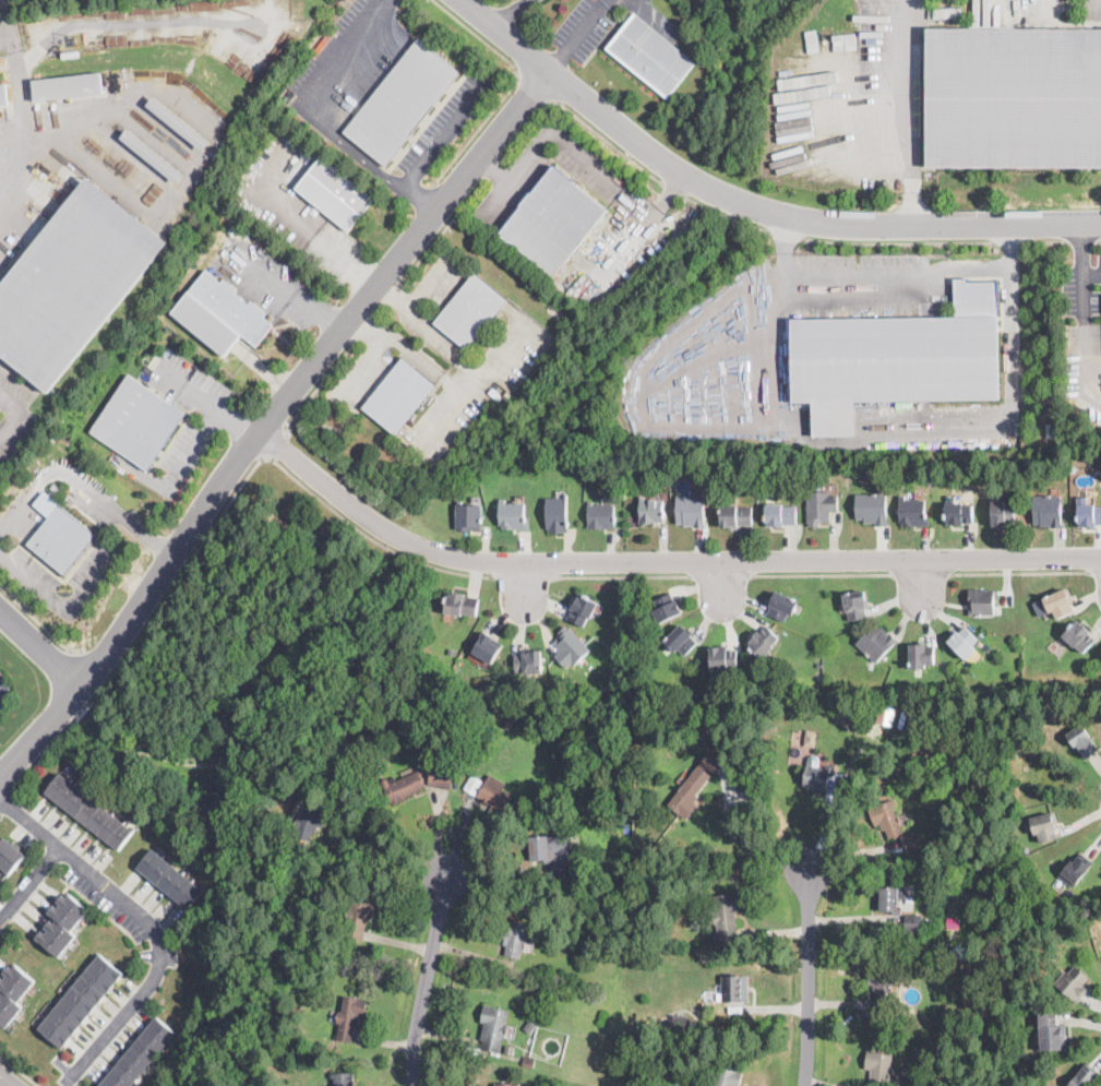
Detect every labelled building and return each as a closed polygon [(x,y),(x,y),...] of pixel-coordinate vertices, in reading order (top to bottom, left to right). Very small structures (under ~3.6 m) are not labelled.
[(696,62),(668,98),(606,49),(620,32),(635,13),(696,62)] [(928,28),(1100,29),(1100,168),(933,167),(926,167),(928,28)] [(460,72),(385,166),(343,131),(418,38),(460,72)] [(104,94),(36,102),(33,80),(100,72),(104,94)] [(9,105),(0,106),(0,85),(7,84),(9,105)] [(211,142),(204,151),(147,105),(155,96),(211,142)] [(184,175),(178,183),(121,138),(128,129),(184,175)] [(375,199),(350,230),(297,188),(322,156),(375,199)] [(554,166),(608,211),(552,277),(499,234),(554,166)] [(48,393),(0,354),(0,286),(87,177),(168,242),(151,264),(48,393)] [(206,270),(222,282),(225,278),(239,289),(236,294),(250,305),(252,300),(267,313),(264,317),(274,325),(256,347),(242,335),(225,357),(171,313),(206,270)] [(469,347),(467,350),(433,322),(474,272),(507,299),(469,347)] [(969,279),(969,282),(996,282),(998,399),(855,402),(812,403),(792,403),(791,319),(954,317),(954,278),(969,279)] [(395,434),(361,406),(403,356),(436,384),(395,434)] [(187,411),(148,469),(89,430),(129,372),(187,411)] [(503,395),(500,399),(489,390),(492,386),(503,395)] [(855,437),(813,437),(812,403),(855,402),(855,437)] [(829,491),(829,496),(838,494),(839,511),(829,512),(830,521),(819,521),(819,525),(807,525),(807,491),(829,491)] [(905,497),(924,498),(924,514),(930,514),(929,524),(902,523),(902,520),(899,520),(900,492),(905,493),(905,497)] [(876,494),(886,493),(886,524),(875,524),(875,520),(864,520),(864,517),(855,517),(855,494),(876,494)] [(645,496),(645,499),(663,499),(663,521),(641,522),(641,497),(645,496)] [(705,524),(678,524),(678,496),(705,496),(705,524)] [(1061,496),(1061,524),(1033,524),(1033,496),(1061,496)] [(1088,505),(1100,506),(1100,525),(1077,525),(1077,497),(1088,497),(1088,505)] [(564,527),(564,530),(549,530),(549,527),(547,527),(547,498),(566,498),(567,527),(564,527)] [(1015,503),(1015,522),(1005,522),(1005,526),(992,526),(993,498),(1006,498),(1005,502),(1015,503)] [(615,503),(615,527),(587,527),(588,499),(593,499),(593,502),(615,503)] [(525,501),(525,520),(529,520),(529,527),(503,527),(503,524),(500,524),(500,501),(525,501)] [(782,502),(782,505),(797,504),(797,523),(766,524),(765,502),(782,502)] [(962,502),(962,504),(972,504),(972,524),(945,524),(945,502),(962,502)] [(481,529),(456,529),(457,504),(482,504),(481,529)] [(752,504),(752,523),(739,523),(739,526),(721,526),(721,504),(752,504)] [(96,535),(64,574),(27,545),(59,505),(96,535)] [(1070,602),(1075,611),(1057,619),(1053,610),(1050,612),(1043,599),(1068,588),(1074,600),(1070,602)] [(995,589),(998,589),(1000,595),(994,595),(995,614),(970,614),(969,589),(995,589)] [(466,594),(466,596),(481,599),(477,617),(445,612),(448,595),(452,590),(466,594)] [(793,611),(792,614),(789,613),(785,622),(768,614),(773,607),(769,605),(775,590),(799,601),(793,611)] [(863,590),(865,600),(869,599),(870,607),(866,608),(867,618),(850,621),(843,594),(863,590)] [(670,593),(673,599),(677,598),(683,612),(659,623),(655,610),(658,609),(654,600),(670,593)] [(582,594),(598,601),(585,626),(567,619),(577,596),(581,597),(582,594)] [(1074,622),(1077,624),(1082,624),(1096,640),(1084,653),(1062,635),(1074,622)] [(696,643),(685,656),(678,649),(675,653),(663,642),(681,623),(696,643)] [(875,623),(881,628),(899,641),(876,663),(857,643),(875,623)] [(566,625),(569,629),(590,651),(575,665),(573,663),(566,669),(554,656),(561,651),(553,643),(566,625)] [(767,625),(779,639),(762,658),(747,642),(757,630),(759,632),(767,625)] [(966,626),(979,640),(972,645),(977,649),(966,659),(947,640),(966,626)] [(486,631),(493,635),(500,637),(498,642),(503,644),(491,663),(470,651),(486,631)] [(924,644),(924,646),(934,645),(934,664),(910,668),(910,644),(924,644)] [(720,646),(720,649),(737,649),(738,668),(711,669),(710,646),(720,646)] [(542,663),(542,672),(515,671),(514,659),(514,655),(525,654),(524,651),(541,649),(542,663)] [(488,695),(481,699),(478,692),(484,689),(488,695)] [(804,700),(804,712),(790,712),(791,704),(788,704),(788,700),(791,700),(804,700)] [(514,719),(510,730),(502,727),(506,716),(514,719)] [(1082,723),(1098,748),(1086,755),(1085,756),(1078,747),(1076,749),(1066,733),(1082,723)] [(788,761),(813,764),(814,755),(808,754),(809,746),(815,747),(817,730),(805,728),(804,742),(790,740),(788,761)] [(896,736),(891,741),(887,738),(891,732),(896,736)] [(769,744),(769,756),(759,756),(759,744),(769,744)] [(547,753),(540,757),(536,752),(542,748),(547,753)] [(822,757),(821,767),(831,768),(828,791),(803,787),(806,764),(810,765),(811,755),(822,757)] [(266,768),(266,769),(258,767),(260,760),(267,761),(266,768)] [(454,771),(450,788),(428,784),(432,766),(454,771)] [(708,778),(691,802),(677,791),(694,767),(708,778)] [(418,771),(422,781),(424,787),(391,802),(381,780),(393,775),(395,780),(418,771)] [(64,776),(131,828),(134,831),(119,849),(115,846),(111,849),(108,846),(110,843),(97,837),(99,834),(93,828),(89,832),(86,828),(88,826),(81,820),(79,823),(75,820),(77,818),(71,812),(68,815),(64,813),(67,809),(55,804),(57,801),(50,796),(48,799),(44,796),(61,774),(64,776)] [(484,780),(476,796),(464,789),(471,774),(484,780)] [(503,791),(504,792),(516,800),(505,819),(490,811),(493,804),(478,796),(490,774),(506,784),(503,791)] [(337,777),(335,786),(327,784),(328,776),(337,777)] [(955,785),(949,790),(945,786),(950,780),(955,785)] [(900,825),(903,832),(885,839),(881,830),(876,831),(867,809),(890,799),(900,825)] [(308,802),(327,808),(323,826),(316,825),(310,839),(292,836),(300,803),(308,802)] [(1054,828),(1056,837),(1040,842),(1039,834),(1033,835),(1029,818),(1055,811),(1060,827),(1054,828)] [(921,844),(906,849),(900,835),(915,830),(921,844)] [(567,861),(531,862),(530,835),(567,834),(567,861)] [(10,874),(0,866),(0,844),(5,838),(26,856),(10,874)] [(156,850),(203,890),(189,909),(182,905),(180,907),(172,897),(170,899),(166,896),(168,893),(163,887),(160,891),(153,880),(151,883),(146,880),(148,876),(136,870),(154,849),(156,850)] [(1093,861),(1081,875),(1084,876),(1080,881),(1078,880),(1073,886),(1058,875),(1073,857),(1075,859),(1080,851),(1093,861)] [(566,875),(550,875),(550,862),(566,862),(566,875)] [(901,914),(901,915),(893,915),(893,910),(876,910),(877,886),(898,887),(897,909),(901,909),(901,914)] [(1032,892),(1024,896),(1020,891),(1029,886),(1032,892)] [(378,898),(374,916),(368,914),(362,940),(344,935),(347,919),(344,918),(352,893),(378,898)] [(734,940),(715,941),(714,933),(717,933),(714,895),(738,893),(739,911),(733,912),(734,940)] [(70,894),(89,909),(72,931),(77,935),(59,957),(35,938),(40,931),(46,935),(49,930),(45,927),(49,920),(55,924),(57,920),(47,912),(53,905),(58,908),(61,905),(57,902),(62,895),(65,898),(70,894)] [(922,932),(902,932),(906,914),(922,914),(922,932)] [(523,950),(523,951),(520,951),(518,957),(504,954),(506,945),(503,944),(504,938),(501,936),(505,917),(527,922),(523,950)] [(567,932),(565,940),(555,938),(558,930),(567,932)] [(63,1047),(62,1048),(38,1028),(99,955),(123,974),(63,1047)] [(1075,964),(1089,976),(1082,984),(1088,989),(1077,1002),(1054,982),(1066,969),(1068,971),(1075,964)] [(5,1028),(0,1024),(0,993),(1,994),(3,991),(0,988),(0,976),(4,980),(8,976),(3,972),(9,966),(13,969),(15,965),(35,981),(19,1002),(23,1006),(5,1028)] [(869,966),(871,967),(891,966),(891,1007),(874,1007),(876,991),(874,991),(873,983),(869,984),(869,966)] [(743,990),(743,1002),(721,1001),(722,977),(744,977),(743,990)] [(367,999),(363,1017),(359,1016),(358,1023),(355,1023),(351,1042),(336,1039),(337,1010),(340,1010),(344,994),(367,999)] [(950,1005),(943,1009),(941,1003),(948,1000),(950,1005)] [(507,1027),(505,1038),(502,1037),(499,1052),(482,1048),(484,1022),(480,1021),(484,1004),(508,1010),(505,1024),(507,1027)] [(1057,1014),(1058,1025),(1066,1025),(1067,1049),(1041,1051),(1039,1013),(1057,1012),(1057,1014)] [(686,1014),(686,1018),(691,1018),(691,1027),(672,1028),(672,1014),(686,1014)] [(176,1034),(132,1085),(99,1085),(156,1017),(176,1034)] [(536,1024),(529,1034),(524,1029),(530,1019),(536,1024)] [(936,1038),(932,1046),(925,1042),(931,1035),(936,1038)] [(514,1045),(512,1052),(504,1051),(506,1043),(514,1045)] [(479,1054),(466,1052),(467,1045),(480,1047),(479,1054)] [(891,1053),(887,1085),(869,1085),(871,1069),(864,1067),(866,1051),(891,1053)] [(535,1058),(532,1067),(522,1065),(524,1055),(535,1058)] [(1092,1085),(1091,1085),(1068,1085),(1067,1085),(1088,1061),(1100,1072),(1090,1084),(1092,1085)] [(744,1072),(741,1085),(703,1085),(705,1081),(714,1083),(718,1066),(744,1072)] [(351,1073),(351,1085),(333,1085),(333,1078),(330,1078),(330,1073),(351,1073)]
